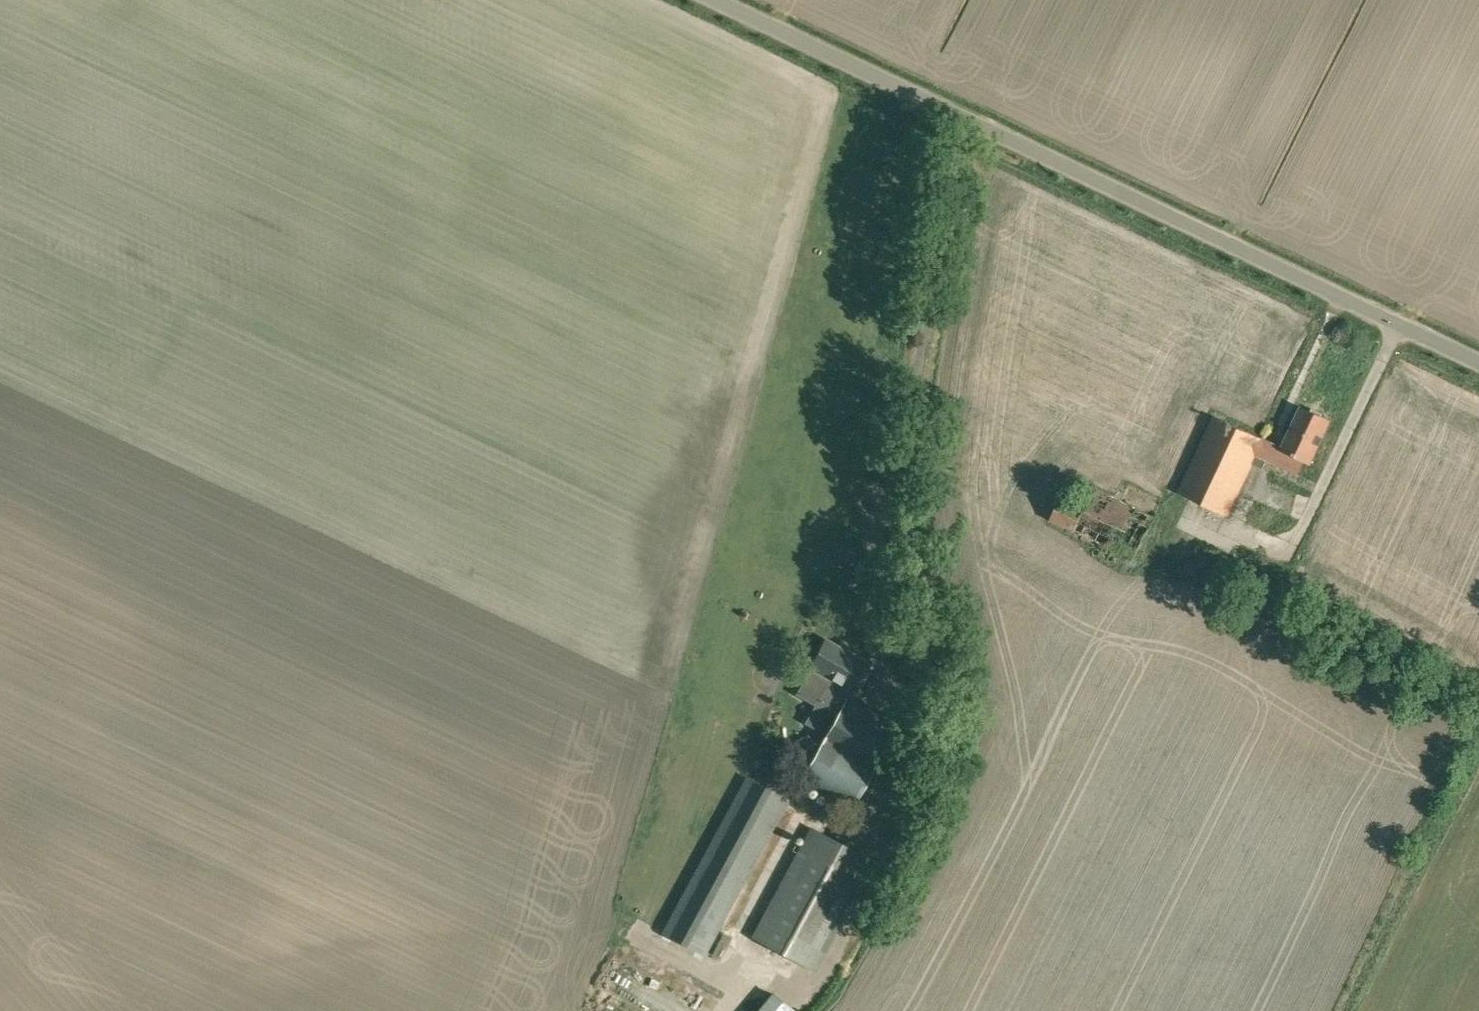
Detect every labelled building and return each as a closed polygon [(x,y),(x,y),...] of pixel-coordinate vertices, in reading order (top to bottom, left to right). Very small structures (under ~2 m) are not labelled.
[(1310,464),(1331,421),(1300,406),(1282,446),(1262,437),(1261,437),(1213,415),(1177,492),(1228,517),(1253,465),(1262,469),(1266,461),(1298,476),(1305,461),(1310,464)] [(1156,517),(1096,487),(1084,508),(1062,497),(1050,520),(1133,561),(1156,517)] [(853,692),(870,663),(826,638),(810,667),(830,679),(804,723),(826,735),(800,781),(851,811),(897,728),(849,699),(853,692)] [(705,956),(789,800),(746,776),(661,933),(705,956)] [(815,972),(824,956),(875,861),(810,826),(750,937),(815,972)] [(771,991),(755,1010),(796,1010),(771,991)]
